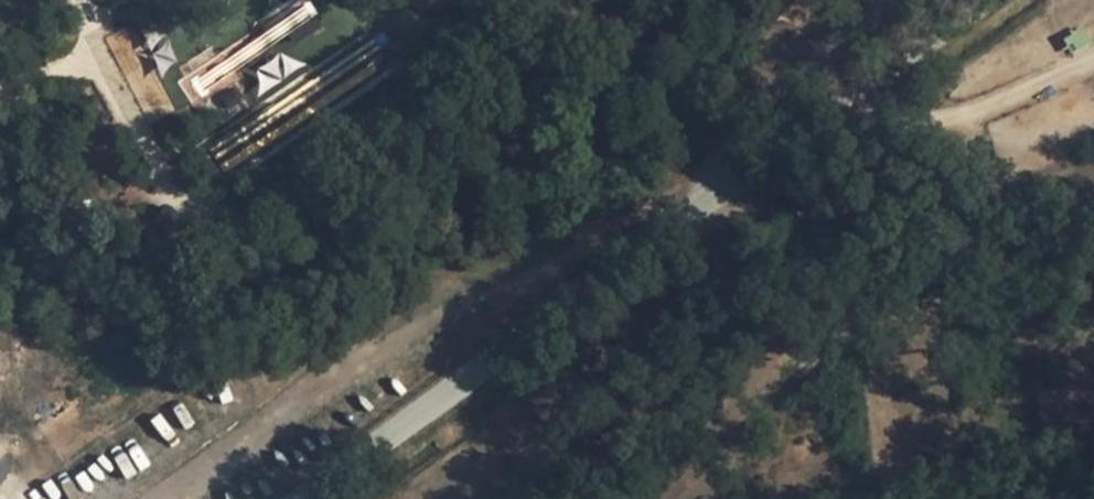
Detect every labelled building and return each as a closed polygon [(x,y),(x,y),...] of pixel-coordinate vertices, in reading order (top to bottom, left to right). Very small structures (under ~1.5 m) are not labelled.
[(264,44),(315,10),(308,0),(292,0),(252,26),(264,44)] [(159,71),(177,62),(167,43),(150,52),(159,71)] [(251,70),(261,90),(297,71),(286,51),(251,70)]
